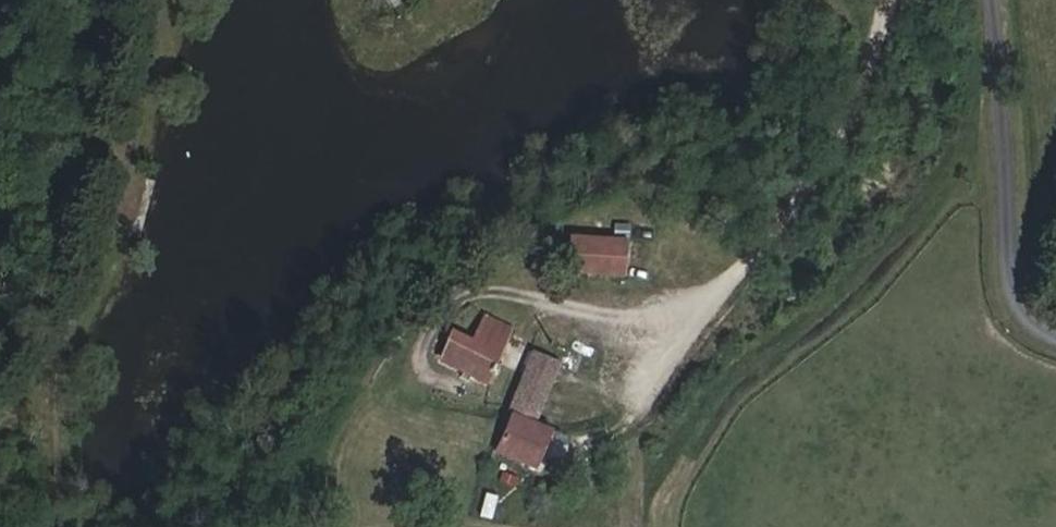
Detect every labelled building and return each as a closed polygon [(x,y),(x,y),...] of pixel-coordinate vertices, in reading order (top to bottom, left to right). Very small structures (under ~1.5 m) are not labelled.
[(626,282),(629,245),(569,239),(564,275),(626,282)] [(510,330),(469,312),(455,338),(442,331),(429,357),(493,390),(512,354),(501,348),(510,330)] [(536,422),(560,363),(534,352),(509,411),(512,412),(536,422)] [(537,468),(554,429),(536,422),(512,412),(495,451),(537,468)]
